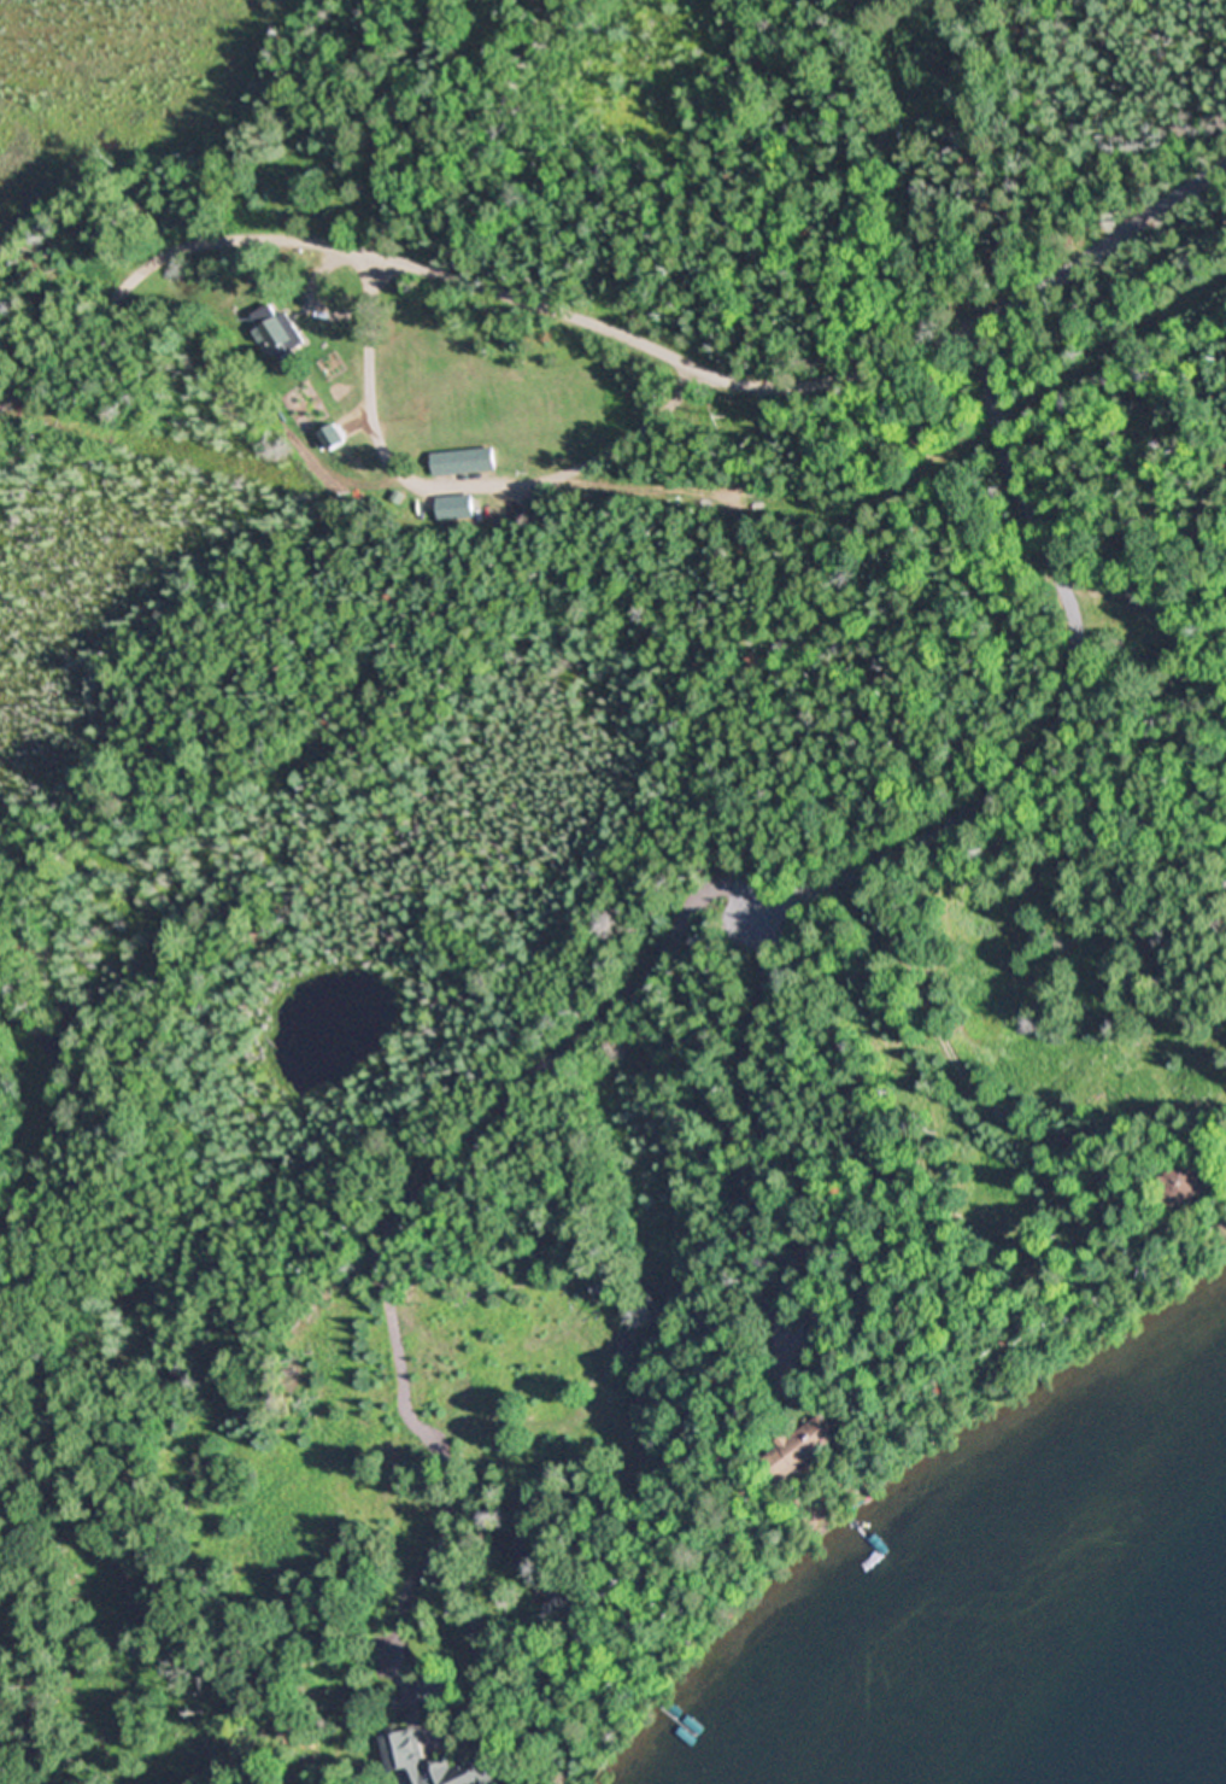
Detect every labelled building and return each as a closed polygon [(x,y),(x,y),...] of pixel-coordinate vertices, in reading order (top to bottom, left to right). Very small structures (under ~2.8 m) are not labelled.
[(274,304),(281,317),(289,312),(299,328),(303,334),(305,339),(309,344),(281,361),(270,341),(262,346),(258,339),(254,333),(260,329),(258,326),(253,316),(274,304)] [(348,441),(333,454),(319,435),(335,425),(348,441)] [(438,478),(436,478),(434,454),(438,454),(493,448),(495,472),(438,478)] [(475,519),(438,522),(438,517),(436,499),(438,499),(473,496),(475,519)] [(1207,1194),(1173,1210),(1165,1197),(1172,1194),(1165,1185),(1167,1174),(1191,1163),(1207,1175),(1207,1194)] [(1097,1182),(1095,1198),(1084,1197),(1086,1181),(1097,1182)] [(1140,1221),(1136,1222),(1133,1215),(1140,1213),(1145,1212),(1148,1219),(1140,1221)] [(827,1416),(845,1439),(833,1449),(788,1485),(770,1461),(788,1447),(784,1440),(794,1432),(798,1438),(819,1422),(827,1416)] [(499,1773),(504,1783),(409,1783),(401,1770),(392,1774),(387,1754),(383,1737),(411,1731),(416,1730),(423,1763),(448,1762),(448,1755),(461,1756),(458,1766),(463,1766),(462,1760),(480,1754),(481,1756),(489,1751),(493,1757),(499,1754),(508,1771),(499,1773)]
